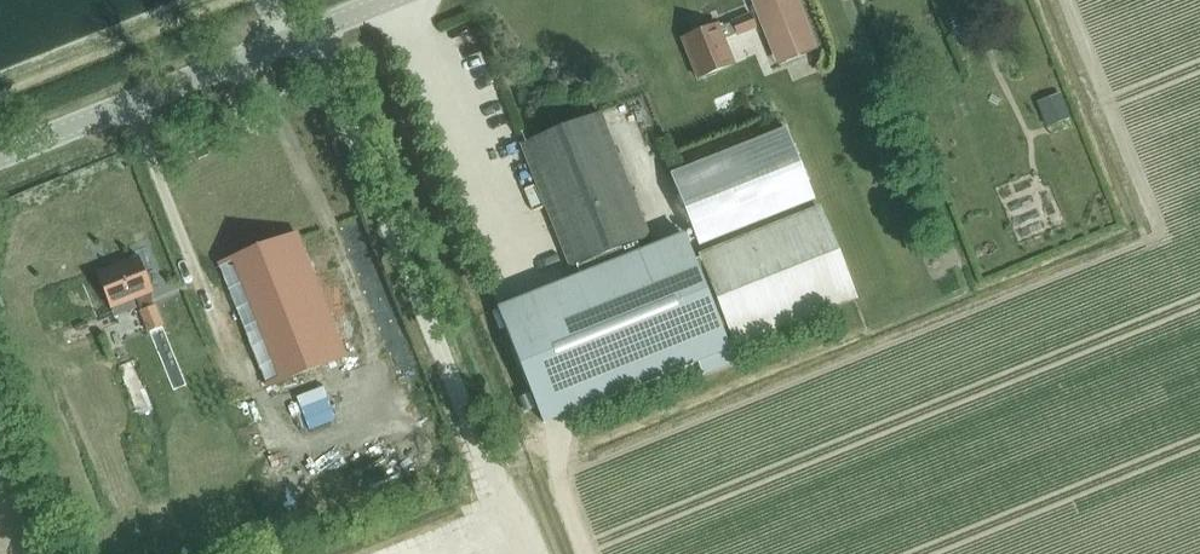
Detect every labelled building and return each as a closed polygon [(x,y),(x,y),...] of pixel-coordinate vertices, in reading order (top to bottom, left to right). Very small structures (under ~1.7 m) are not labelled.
[(785,62),(816,48),(795,0),(749,0),(777,65),(785,62)] [(717,25),(682,38),(698,79),(733,65),(723,41),(755,29),(749,13),(730,21),(730,23),(718,28),(717,25)] [(407,123),(413,120),(410,112),(403,114),(407,123)] [(636,242),(648,237),(600,114),(521,145),(570,268),(576,266),(636,242)] [(610,121),(635,203),(653,197),(628,116),(610,121)] [(814,202),(801,169),(785,128),(670,174),(699,247),(814,202)] [(854,298),(818,209),(702,255),(703,257),(694,261),(726,341),(735,337),(738,344),(854,298)] [(267,388),(346,357),(296,234),(218,265),(267,388)] [(735,363),(726,341),(694,261),(683,235),(640,252),(636,242),(576,266),(580,276),(498,309),(544,424),(698,362),(704,376),(735,363)] [(138,257),(97,274),(111,309),(134,299),(148,332),(160,327),(146,294),(152,292),(138,257)]
